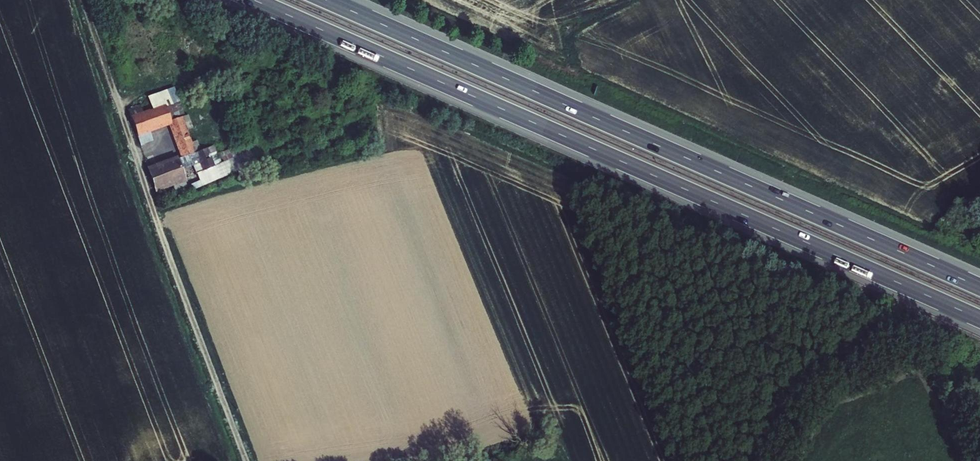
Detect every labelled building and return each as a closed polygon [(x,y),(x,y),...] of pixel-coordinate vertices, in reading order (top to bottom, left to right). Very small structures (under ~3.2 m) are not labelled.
[(139,116),(136,106),(125,110),(132,133),(168,122),(182,156),(189,153),(176,118),(175,119),(170,105),(161,108),(159,101),(147,105),(149,112),(139,116)] [(216,153),(213,145),(190,153),(201,184),(255,165),(247,142),(216,153)] [(174,160),(144,169),(151,189),(168,184),(170,188),(182,185),(174,160)]
